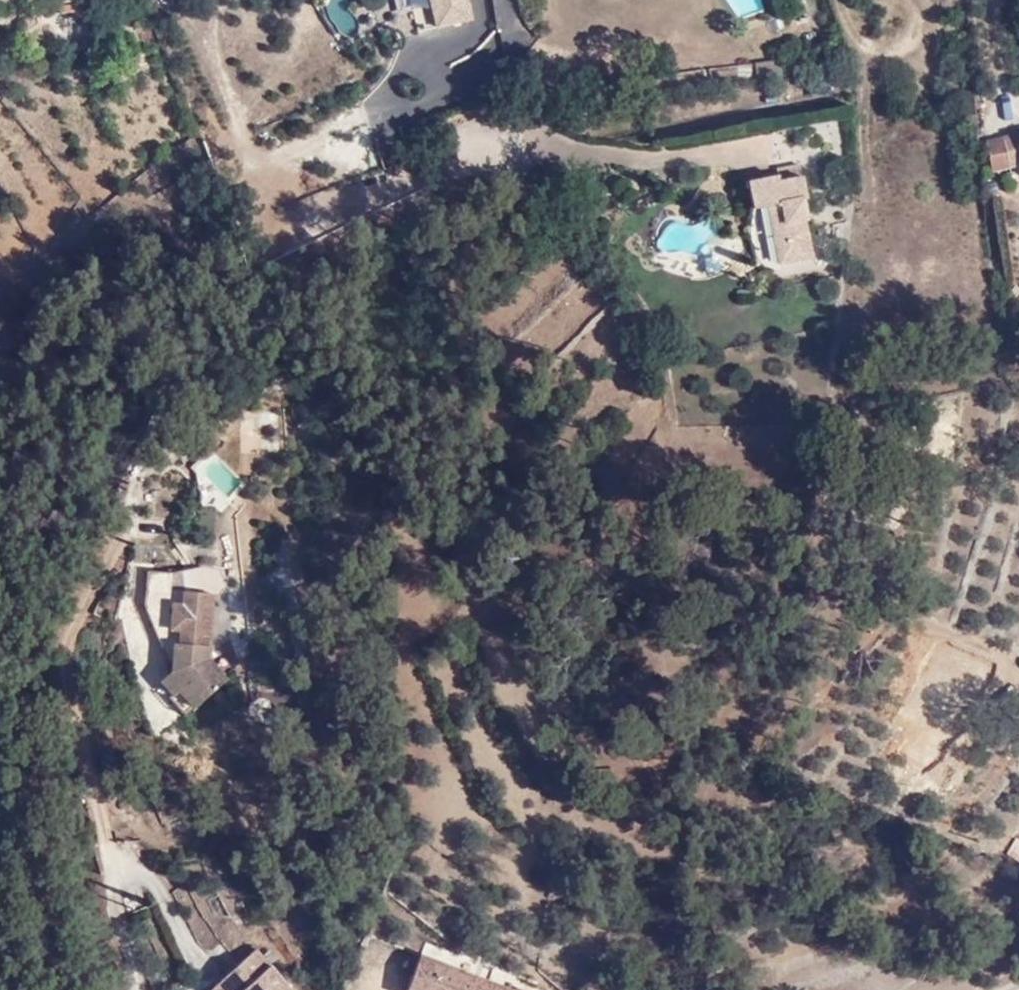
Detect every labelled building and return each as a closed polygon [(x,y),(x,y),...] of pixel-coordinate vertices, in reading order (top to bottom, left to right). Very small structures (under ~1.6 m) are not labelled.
[(429,25),(461,23),(460,0),(427,0),(429,25)] [(767,59),(742,62),(741,62),(743,76),(769,73),(767,59)] [(982,142),(988,172),(1018,165),(1018,134),(982,142)] [(785,179),(784,176),(750,180),(756,209),(768,207),(777,264),(815,260),(805,198),(808,197),(804,175),(785,179)] [(281,452),(281,409),(240,409),(240,452),(281,452)] [(217,595),(185,591),(183,603),(174,602),(172,631),(181,632),(178,666),(161,681),(175,697),(180,692),(195,710),(230,678),(210,656),(217,595)] [(257,950),(209,989),(289,989),(257,950)] [(486,967),(477,989),(513,989),(517,980),(486,967)]
